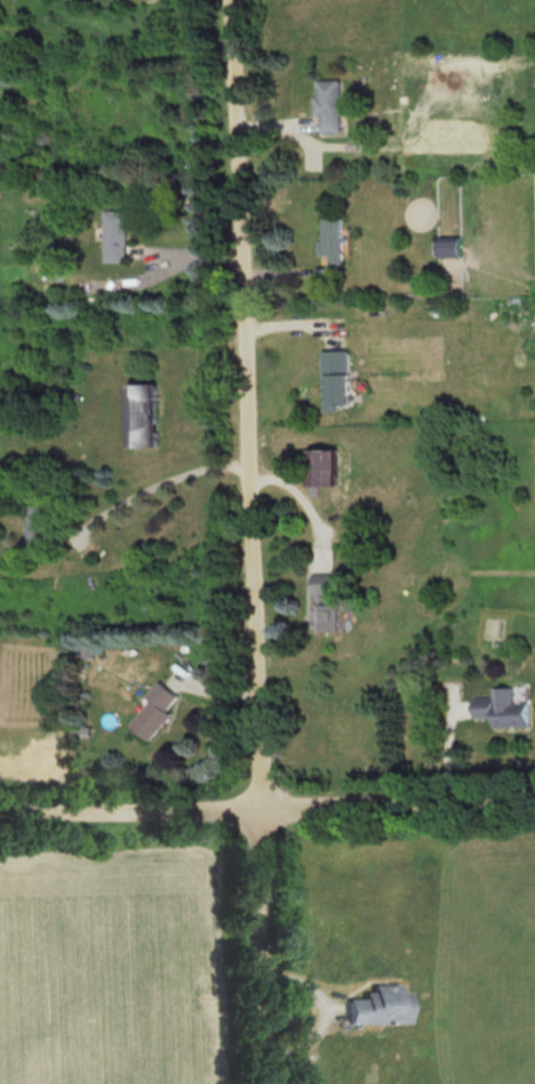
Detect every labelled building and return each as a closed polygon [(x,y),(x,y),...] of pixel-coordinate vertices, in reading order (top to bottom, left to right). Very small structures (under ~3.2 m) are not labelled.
[(339,132),(339,80),(314,80),(314,116),(318,116),(318,132),(339,132)] [(104,261),(126,261),(126,210),(104,210),(104,261)] [(319,217),(319,256),(326,256),(326,264),(341,264),(341,217),(319,217)] [(461,240),(435,240),(435,256),(461,256),(461,240)] [(348,350),(323,350),(323,405),(348,405),(348,350)] [(128,383),(128,446),(156,446),(156,383),(128,383)] [(318,494),(318,486),(335,486),(335,449),(307,449),(307,494),(318,494)] [(48,545),(48,495),(26,495),(26,545),(48,545)] [(338,632),(338,592),(330,592),(330,574),(310,574),(310,631),(338,632)] [(147,741),(170,716),(165,711),(177,698),(161,684),(126,723),(147,741)] [(492,728),(527,727),(527,687),(491,688),(491,697),(471,698),(472,718),(492,718),(492,728)] [(346,1024),(406,1024),(406,985),(370,985),(370,996),(346,996),(346,1024)]
